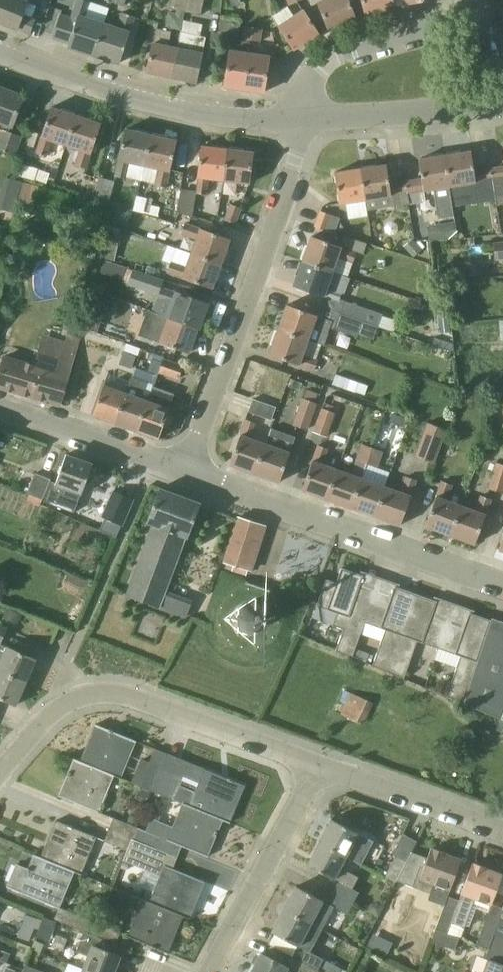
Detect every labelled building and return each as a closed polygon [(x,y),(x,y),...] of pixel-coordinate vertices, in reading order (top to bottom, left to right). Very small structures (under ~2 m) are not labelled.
[(25,0),(0,0),(0,21),(30,33),(36,18),(23,14),(27,2),(28,1),(25,0)] [(104,23),(86,18),(92,1),(88,0),(78,0),(72,18),(61,15),(54,36),(70,42),(69,46),(94,54),(104,23)] [(169,9),(186,12),(188,0),(171,0),(169,9)] [(186,12),(201,15),(204,0),(188,0),(186,12)] [(319,2),(329,28),(355,18),(349,0),(324,0),(319,2)] [(366,14),(394,7),(393,0),(363,0),(366,14)] [(304,10),(294,16),(288,6),(273,16),(295,49),(319,33),(304,10)] [(135,16),(123,12),(117,28),(104,23),(94,54),(120,63),(135,16)] [(241,19),(221,15),(218,32),(238,36),(241,19)] [(254,27),(244,26),(242,39),(251,41),(254,27)] [(179,48),(168,46),(171,31),(156,27),(147,71),(173,77),(179,48)] [(262,29),(254,27),(251,41),(260,42),(262,29)] [(206,38),(195,36),(182,33),(179,48),(173,77),(196,82),(206,38)] [(245,89),(250,53),(230,50),(225,86),(245,89)] [(264,92),(270,56),(250,53),(245,89),(264,92)] [(0,87),(0,122),(1,123),(0,125),(0,129),(3,130),(0,137),(0,149),(14,154),(21,136),(10,131),(23,95),(0,87)] [(67,145),(77,115),(52,107),(36,152),(47,156),(52,140),(67,145)] [(101,123),(77,115),(67,145),(80,149),(75,165),(86,169),(101,123)] [(152,134),(126,129),(115,175),(126,177),(129,161),(145,165),(152,134)] [(34,146),(38,134),(32,132),(28,145),(34,146)] [(177,140),(152,134),(145,165),(160,168),(156,183),(156,184),(166,186),(177,140)] [(227,148),(202,145),(196,192),(207,193),(209,178),(223,180),(227,148)] [(227,148),(223,180),(250,183),(254,152),(227,148)] [(491,168),(475,171),(472,151),(445,155),(450,186),(492,179),(493,179),(491,168)] [(434,196),(438,219),(454,216),(449,186),(450,186),(445,155),(419,159),(422,179),(406,182),(410,203),(426,201),(426,198),(434,196)] [(406,182),(390,184),(387,164),(361,168),(366,199),(364,199),(367,211),(393,206),(410,203),(406,182)] [(491,168),(493,179),(492,179),(497,206),(502,205),(502,166),(491,168)] [(340,203),(364,199),(366,199),(361,168),(335,172),(340,203)] [(115,181),(99,177),(93,198),(108,202),(115,181)] [(33,211),(39,187),(23,183),(17,207),(33,211)] [(196,194),(181,192),(177,211),(192,215),(196,194)] [(18,198),(0,194),(0,195),(0,209),(14,213),(18,198)] [(152,200),(147,199),(146,199),(143,211),(143,212),(158,216),(160,207),(151,205),(152,200)] [(241,207),(230,204),(224,219),(235,223),(241,207)] [(112,223),(128,228),(133,212),(117,207),(112,223)] [(340,217),(321,210),(315,226),(326,230),(326,228),(335,232),(340,217)] [(427,226),(429,242),(458,237),(455,221),(427,226)] [(230,238),(185,222),(181,234),(196,240),(192,253),(221,263),(230,238)] [(108,230),(102,258),(114,261),(121,233),(108,230)] [(312,235),(303,261),(333,271),(338,257),(353,262),(357,251),(312,235)] [(421,250),(412,239),(404,247),(415,257),(421,250)] [(493,244),(494,260),(502,259),(502,243),(493,244)] [(192,253),(186,267),(171,262),(167,273),(212,289),(221,263),(192,253)] [(111,277),(116,263),(104,259),(99,273),(111,277)] [(333,271),(303,261),(294,285),(339,301),(343,292),(328,286),(333,271)] [(152,276),(153,276),(156,269),(148,266),(145,273),(152,276)] [(153,277),(135,269),(129,284),(147,291),(153,277)] [(207,303),(162,287),(153,311),(183,322),(198,328),(207,303)] [(367,309),(345,301),(341,314),(363,322),(367,309)] [(86,329),(98,333),(106,308),(95,304),(86,329)] [(332,320),(287,304),(284,314),(284,313),(283,314),(281,313),(278,314),(274,323),(276,326),(279,327),(279,329),(308,339),(308,340),(323,346),(332,320)] [(153,311),(148,310),(139,335),(189,353),(198,328),(183,322),(153,311)] [(363,322),(341,314),(335,330),(357,338),(358,335),(373,341),(378,327),(363,322)] [(73,322),(66,320),(62,334),(69,336),(73,322)] [(270,354),(315,370),(318,360),(303,354),(308,340),(308,339),(279,329),(270,354)] [(44,335),(34,365),(5,356),(0,371),(0,388),(59,405),(77,345),(44,335)] [(134,355),(124,352),(120,362),(131,366),(134,355)] [(154,352),(153,356),(162,360),(164,355),(154,352)] [(183,366),(163,359),(158,371),(179,378),(183,366)] [(358,382),(336,374),(332,385),(354,392),(358,382)] [(148,400),(146,400),(148,396),(143,394),(146,383),(131,377),(126,392),(115,423),(137,431),(148,400)] [(288,386),(301,391),(304,383),(291,378),(288,386)] [(103,384),(93,415),(115,423),(126,392),(103,384)] [(146,400),(148,400),(137,431),(159,438),(174,393),(151,385),(148,396),(146,400)] [(317,403),(315,403),(318,394),(307,390),(304,397),(302,397),(293,424),(308,430),(317,403)] [(276,407),(253,399),(249,412),(271,420),(276,407)] [(336,413),(322,408),(313,431),(327,437),(336,413)] [(269,429),(255,424),(256,422),(246,419),(230,464),(255,473),(269,429)] [(446,429),(429,423),(417,455),(434,462),(446,429)] [(296,437),(285,433),(270,427),(270,429),(269,429),(255,473),(279,482),(296,437)] [(338,469),(323,464),(329,448),(318,444),(302,490),(328,499),(338,469)] [(372,448),(363,444),(357,460),(367,463),(372,448)] [(383,452),(372,448),(367,463),(377,467),(383,452)] [(501,448),(489,487),(502,492),(502,448),(501,448)] [(74,512),(81,494),(92,463),(66,454),(55,483),(50,481),(44,497),(45,497),(43,501),(74,512)] [(351,507),(362,477),(338,469),(328,499),(351,507)] [(50,479),(36,473),(27,493),(29,494),(43,500),(44,497),(50,481),(50,479)] [(417,479),(407,476),(401,491),(387,486),(376,516),(400,525),(417,479)] [(376,516),(387,486),(362,477),(351,507),(376,516)] [(461,506),(445,500),(451,484),(442,481),(425,525),(450,535),(461,506)] [(201,503),(159,488),(146,522),(152,524),(126,595),(158,607),(164,593),(185,536),(188,537),(201,503)] [(118,491),(103,524),(119,531),(134,498),(118,491)] [(492,499),(481,495),(475,511),(461,506),(450,535),(475,544),(492,499)] [(262,524),(239,516),(224,562),(233,565),(231,570),(246,575),(262,524)] [(375,593),(359,587),(364,575),(342,568),(335,587),(325,583),(317,606),(337,613),(333,625),(344,629),(336,651),(353,657),(360,635),(364,622),(372,600),(373,600),(375,593)] [(262,607),(267,589),(247,582),(241,604),(239,605),(237,606),(236,608),(235,609),(234,611),(234,612),(233,614),(232,615),(232,617),(232,619),(232,621),(233,623),(233,624),(234,626),(235,627),(235,629),(238,631),(239,632),(240,633),(243,634),(245,635),(248,635),(252,635),(253,635),(256,634),(258,633),(260,631),(261,630),(262,629),(263,627),(264,626),(265,624),(265,623),(266,621),(266,620),(266,618),(266,616),(266,615),(265,613),(265,611),(264,610),(263,609),(262,607)] [(364,622),(385,630),(372,666),(388,673),(416,593),(395,586),(389,605),(373,600),(372,600),(364,622)] [(438,648),(447,625),(431,620),(437,601),(416,593),(388,673),(403,679),(417,641),(438,648)] [(76,620),(84,603),(80,601),(77,608),(73,606),(68,616),(76,620)] [(22,614),(7,608),(3,618),(18,624),(22,614)] [(464,703),(491,620),(470,612),(463,631),(447,625),(438,648),(460,657),(456,668),(446,697),(464,703)] [(492,618),(492,620),(491,620),(464,703),(501,719),(502,720),(502,621),(492,618)] [(0,645),(0,671),(26,682),(36,660),(0,645)] [(356,648),(353,657),(366,662),(369,653),(356,648)] [(0,671),(0,699),(16,706),(26,682),(0,671)] [(374,703),(351,692),(341,714),(364,725),(374,703)] [(80,761),(114,775),(121,778),(136,741),(95,725),(80,761)] [(167,754),(155,748),(149,763),(141,759),(132,781),(152,790),(161,768),(167,754)] [(114,775),(80,761),(73,758),(58,796),(98,813),(114,775)] [(183,777),(161,768),(152,790),(174,799),(183,777)] [(245,786),(204,769),(189,806),(223,821),(229,824),(245,786)] [(140,787),(135,799),(145,803),(150,792),(140,787)] [(132,839),(155,849),(160,837),(208,857),(223,821),(189,806),(182,803),(172,827),(151,818),(145,832),(137,828),(132,839)] [(140,820),(130,816),(126,824),(137,828),(140,820)] [(137,828),(113,819),(109,829),(132,839),(137,828)] [(332,820),(320,842),(346,856),(346,857),(361,865),(374,842),(332,820)] [(40,857),(74,871),(81,874),(97,837),(55,821),(40,857)] [(132,839),(109,829),(104,841),(127,850),(132,839)] [(206,881),(151,858),(155,849),(132,839),(127,850),(123,860),(160,875),(153,892),(150,902),(183,916),(190,919),(206,881)] [(341,867),(346,857),(346,856),(320,842),(308,865),(330,877),(325,888),(353,903),(359,892),(352,889),(358,877),(341,867)] [(431,893),(434,883),(451,890),(462,860),(445,854),(446,853),(433,848),(433,849),(431,849),(428,859),(412,853),(407,862),(396,881),(413,887),(431,893)] [(74,871),(40,857),(34,855),(28,870),(16,865),(7,887),(58,908),(58,907),(59,908),(74,871)] [(407,862),(395,855),(384,877),(395,883),(396,881),(407,862)] [(452,923),(465,928),(476,899),(492,905),(502,875),(487,869),(487,868),(474,863),(474,864),(473,864),(460,900),(452,923)] [(284,909),(322,929),(333,907),(346,915),(353,903),(325,888),(320,899),(297,887),(284,909)] [(436,929),(448,934),(452,923),(460,900),(448,896),(445,905),(436,929)] [(183,916),(150,902),(142,899),(127,936),(168,953),(183,916)] [(367,911),(379,917),(385,906),(378,902),(371,904),(367,911)] [(97,923),(59,908),(58,907),(58,908),(54,919),(84,932),(92,935),(97,923)] [(322,929),(284,909),(272,932),(302,947),(296,958),(322,971),(339,971),(341,969),(310,952),(322,929)] [(26,915),(22,925),(34,930),(38,919),(26,915)] [(490,946),(494,934),(497,925),(486,921),(477,945),(489,949),(490,946)] [(120,932),(97,923),(92,935),(96,936),(116,945),(120,932)] [(431,942),(455,950),(459,938),(448,934),(436,929),(431,942)] [(93,945),(96,936),(92,935),(84,932),(76,951),(89,956),(83,970),(90,971),(115,971),(121,956),(93,945)] [(367,945),(386,955),(393,943),(373,932),(367,945)] [(490,946),(502,951),(502,937),(494,934),(490,946)] [(44,944),(35,940),(32,949),(41,952),(44,944)] [(489,960),(484,971),(502,971),(502,951),(490,946),(489,949),(485,958),(489,960)] [(296,958),(291,969),(261,953),(251,971),(322,971),(296,958)]
